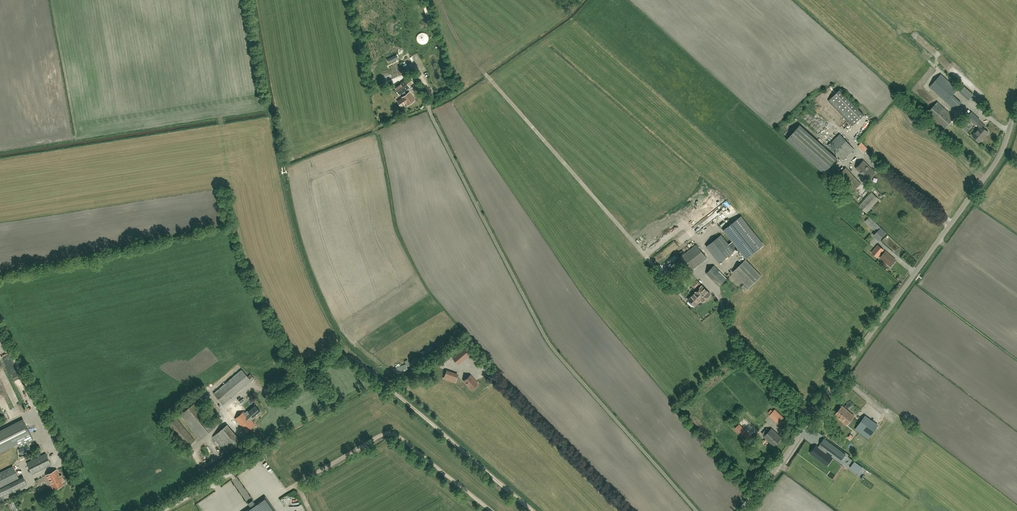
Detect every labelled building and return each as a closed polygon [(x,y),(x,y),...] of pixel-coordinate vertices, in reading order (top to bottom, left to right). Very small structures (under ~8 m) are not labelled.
[(930,87),(940,96),(955,109),(962,102),(953,95),(958,89),(941,74),(930,87)] [(407,105),(415,100),(409,93),(407,94),(404,91),(409,87),(409,86),(413,83),(409,77),(395,88),(399,94),(402,92),(405,96),(402,98),(398,101),(401,106),(406,103),(407,105)] [(955,117),(938,102),(916,82),(909,89),(931,109),(927,114),(944,129),(955,117)] [(972,83),(969,88),(976,92),(979,88),(972,83)] [(960,92),(964,96),(969,100),(974,95),(965,86),(960,92)] [(864,115),(846,96),(840,90),(829,101),(853,126),(864,115)] [(976,125),(976,124),(979,121),(980,119),(972,112),(967,117),(976,125)] [(827,129),(819,121),(816,124),(830,137),(836,131),(834,129),(832,131),(829,128),(827,129)] [(985,125),(979,121),(976,124),(980,127),(973,135),(980,142),(989,132),(985,128),(986,127),(985,125)] [(787,139),(824,173),(837,158),(800,124),(787,139)] [(854,149),(840,134),(828,145),(842,160),(854,149)] [(858,146),(864,152),(868,148),(862,142),(858,146)] [(867,180),(875,173),(863,161),(856,168),(867,180)] [(853,191),(861,183),(846,168),(838,175),(853,191)] [(867,213),(880,199),(872,192),(859,206),(867,213)] [(708,224),(718,216),(714,211),(705,219),(708,224)] [(879,240),(887,232),(870,216),(865,221),(877,232),(873,235),(879,240)] [(733,241),(728,245),(721,235),(707,247),(719,263),(738,248),(747,259),(764,245),(741,217),(724,230),(733,241)] [(691,271),(707,258),(697,245),(680,258),(691,271)] [(878,257),(884,250),(878,245),(872,252),(878,257)] [(890,266),(896,259),(886,251),(880,257),(890,266)] [(749,288),(761,276),(746,260),(733,272),(749,288)] [(719,286),(727,278),(715,266),(707,274),(719,286)] [(697,292),(695,293),(689,300),(695,306),(702,300),(704,302),(711,294),(702,286),(696,292),(697,292)] [(469,355),(464,349),(453,358),(458,364),(469,355)] [(407,360),(405,361),(406,364),(396,368),(398,374),(408,370),(407,367),(410,366),(407,360)] [(250,374),(247,376),(242,370),(213,393),(223,405),(254,378),(250,374)] [(444,380),(456,384),(459,374),(447,370),(444,380)] [(471,375),(464,381),(471,389),(478,384),(471,375)] [(213,428),(221,422),(215,414),(210,418),(197,401),(180,415),(200,438),(213,428)] [(251,420),(260,412),(255,406),(249,412),(250,413),(247,415),(236,402),(227,410),(246,432),(255,425),(251,420)] [(840,418),(842,419),(843,421),(847,425),(854,416),(843,406),(835,415),(840,419),(840,418)] [(884,418),(903,430),(908,422),(890,409),(884,418)] [(783,419),(775,411),(770,415),(779,424),(783,419)] [(169,424),(187,446),(195,440),(177,418),(169,424)] [(23,419),(0,431),(0,452),(18,443),(20,447),(33,440),(23,419)] [(863,419),(857,427),(870,436),(875,428),(863,419)] [(745,440),(750,436),(740,425),(735,429),(745,440)] [(226,453),(238,443),(225,426),(213,437),(226,453)] [(774,446),(782,438),(772,428),(764,437),(774,446)] [(907,428),(905,430),(918,441),(919,439),(907,428)] [(828,455),(825,453),(828,449),(841,460),(846,454),(829,442),(824,448),(821,446),(820,448),(818,447),(816,446),(810,453),(823,462),(828,455)] [(18,449),(21,454),(30,450),(27,445),(18,449)] [(32,474),(51,465),(46,454),(27,463),(32,474)] [(854,461),(850,467),(858,473),(863,467),(854,461)] [(13,466),(0,472),(0,487),(18,478),(13,466)] [(60,477),(58,473),(57,470),(46,475),(53,490),(64,484),(63,481),(64,481),(62,476),(60,477)] [(27,484),(24,480),(0,492),(0,494),(2,497),(27,484)] [(266,496),(255,504),(254,503),(250,506),(251,507),(245,510),(276,510),(266,496)] [(302,506),(301,500),(296,501),(295,497),(290,498),(292,505),(296,504),(297,507),(302,506)]
